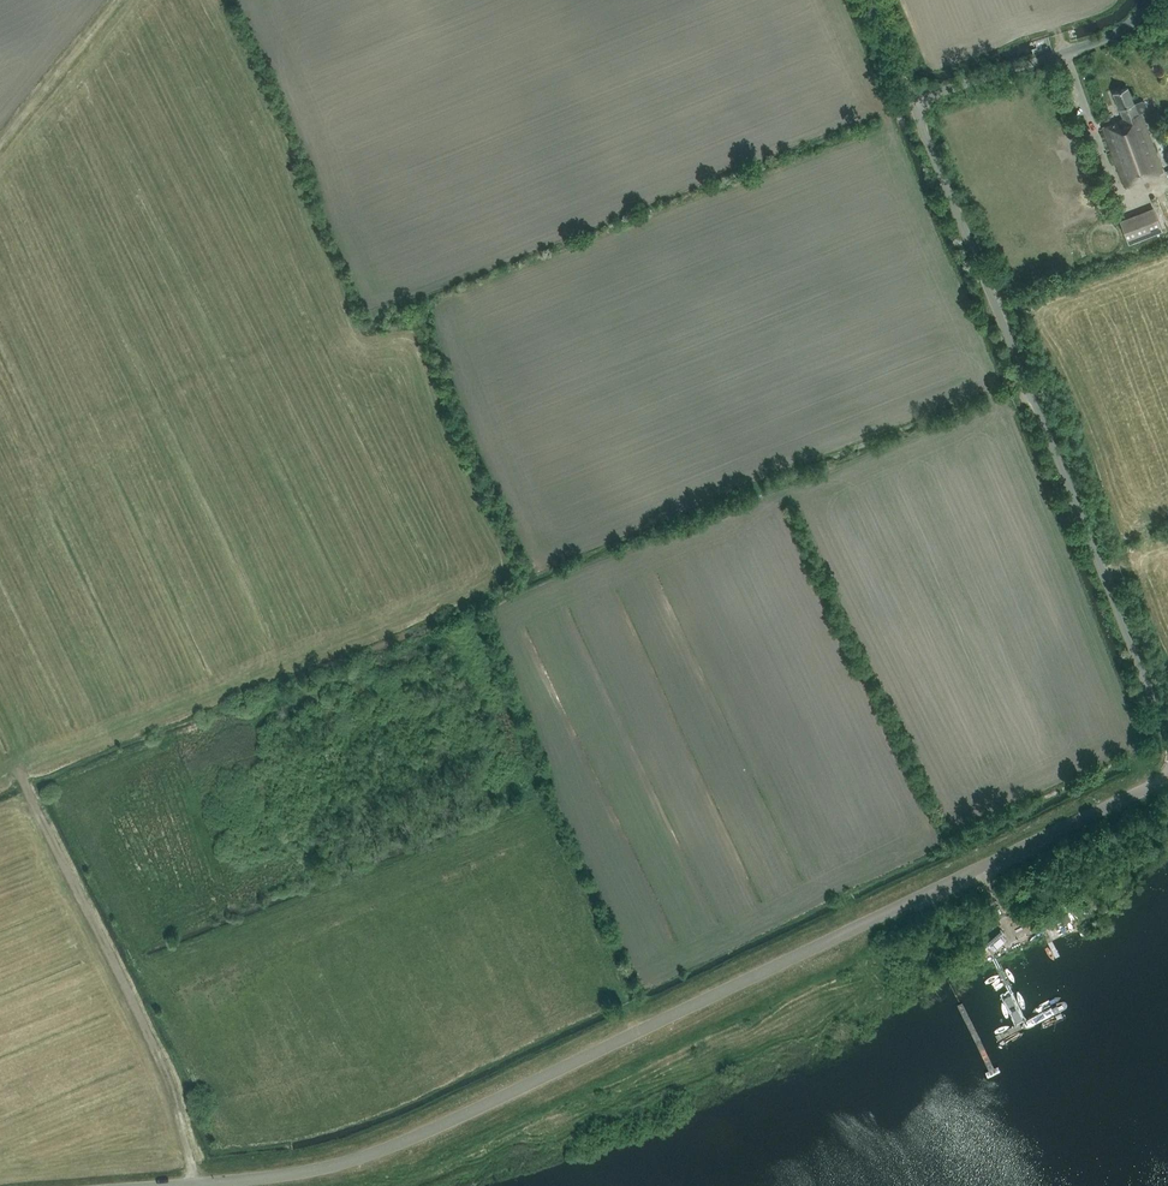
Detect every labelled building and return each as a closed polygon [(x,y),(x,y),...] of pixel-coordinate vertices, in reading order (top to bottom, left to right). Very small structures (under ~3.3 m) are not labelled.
[(1102,125),(1124,185),(1162,172),(1141,112),(1138,113),(1138,112),(1146,109),(1147,106),(1145,101),(1142,100),(1134,103),(1128,85),(1113,91),(1123,117),(1102,125)] [(1154,210),(1120,222),(1127,241),(1161,229),(1154,210)] [(1066,923),(1072,919),(1069,913),(1062,917),(1066,923)]
